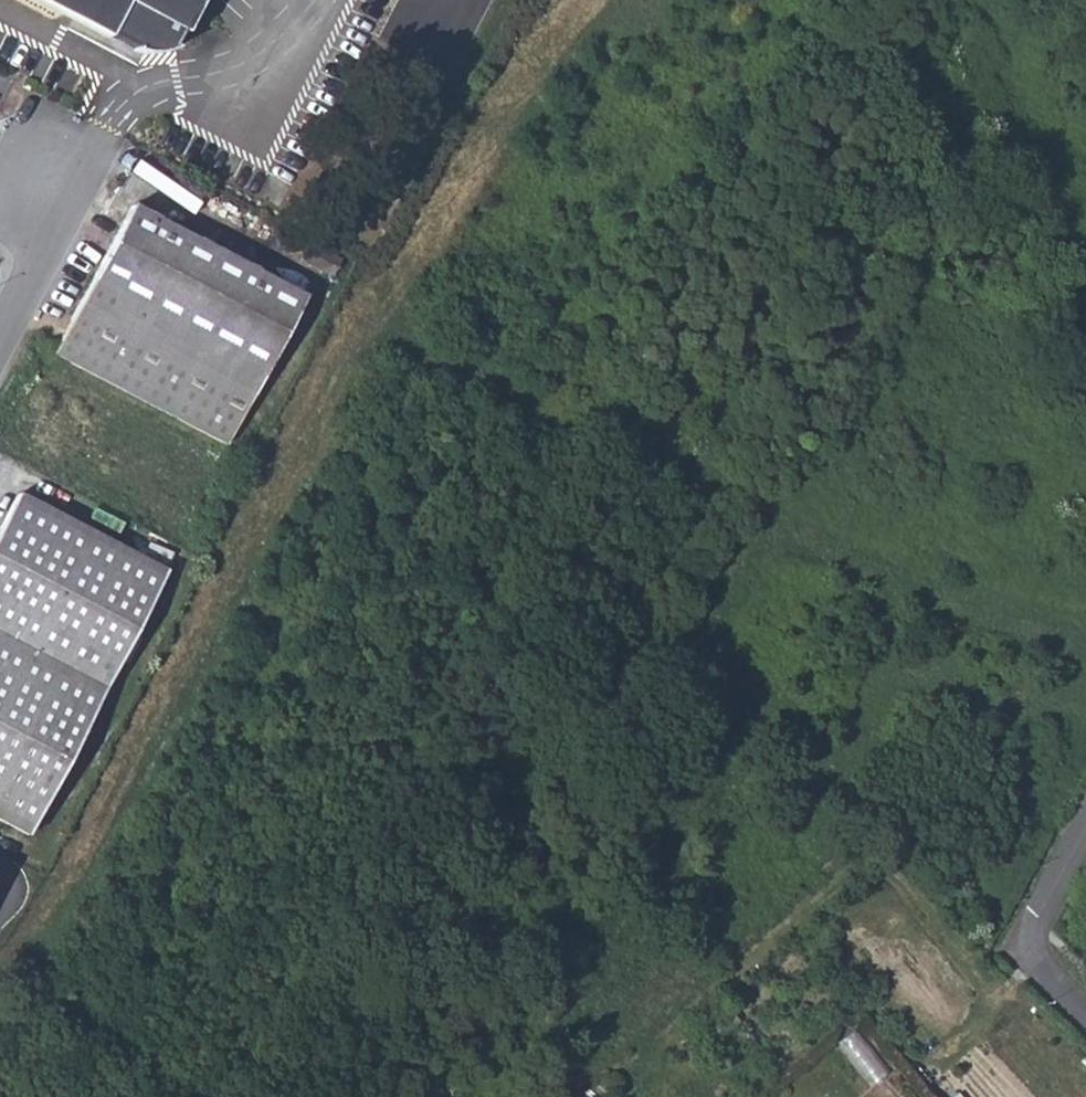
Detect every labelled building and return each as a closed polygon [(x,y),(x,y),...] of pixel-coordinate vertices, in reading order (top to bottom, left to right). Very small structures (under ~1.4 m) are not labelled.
[(185,31),(202,0),(40,0),(107,36),(108,33),(135,48),(141,50),(146,51),(150,51),(158,51),(163,50),(168,49),(172,48),(177,46),(173,45),(181,29),(185,31)] [(117,182),(113,180),(108,189),(113,191),(117,182)] [(52,355),(224,445),(302,295),(130,205),(52,355)] [(27,835),(165,572),(18,495),(0,528),(0,821),(27,835)]
